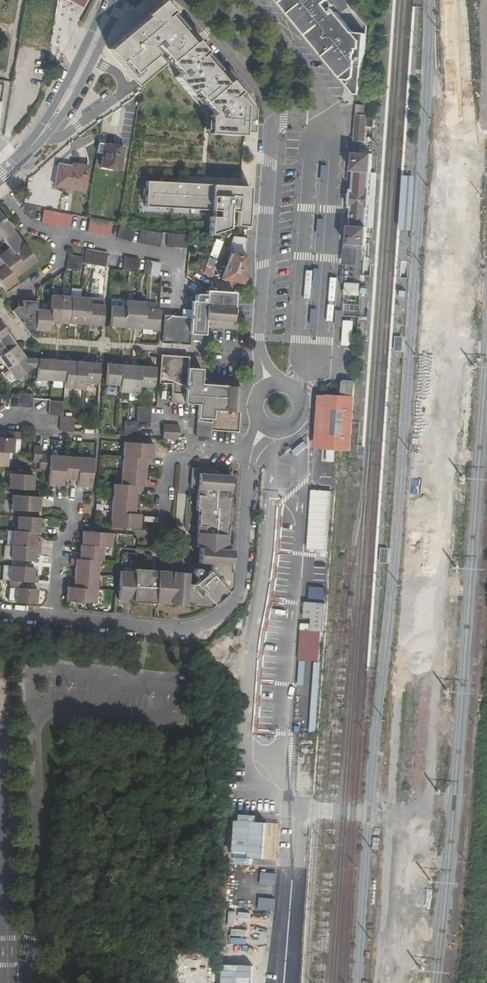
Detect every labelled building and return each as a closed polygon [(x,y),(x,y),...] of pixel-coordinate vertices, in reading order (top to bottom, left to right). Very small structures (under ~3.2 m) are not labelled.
[(81,10),(87,0),(64,0),(81,10)] [(353,92),(361,93),(366,34),(365,34),(354,33),(336,12),(333,15),(328,10),(333,6),(329,0),(278,0),(353,92)] [(208,133),(243,135),(243,131),(251,132),(252,108),(201,47),(163,3),(108,49),(133,80),(141,73),(148,81),(170,62),(179,73),(174,77),(199,106),(204,102),(213,113),(209,117),(208,133)] [(365,102),(350,101),(350,109),(365,110),(365,102)] [(355,117),(353,142),(354,142),(364,142),(365,129),(375,129),(375,118),(355,117)] [(101,166),(120,170),(124,147),(104,144),(101,166)] [(349,212),(347,245),(354,245),(366,246),(367,227),(368,213),(369,208),(369,200),(370,193),(370,186),(371,173),(373,154),(353,153),(351,184),(350,199),(349,212)] [(71,167),(57,165),(54,186),(85,191),(89,166),(72,163),(71,167)] [(378,174),(371,173),(370,186),(370,193),(369,200),(369,208),(368,213),(367,227),(374,228),(378,174)] [(247,226),(249,186),(146,181),(145,204),(213,207),(213,214),(210,213),(209,232),(235,223),(247,226)] [(72,214),(43,208),(41,222),(70,227),(72,214)] [(5,290),(17,281),(14,277),(35,261),(0,213),(0,238),(7,247),(0,252),(0,284),(5,290)] [(87,231),(109,235),(111,222),(90,217),(87,231)] [(127,225),(119,223),(117,237),(124,238),(127,225)] [(130,240),(133,226),(127,225),(124,238),(130,240)] [(247,227),(233,226),(233,236),(235,237),(221,279),(235,282),(241,283),(245,279),(247,227)] [(138,241),(145,243),(147,229),(141,228),(138,241)] [(145,243),(152,244),(154,230),(147,229),(145,243)] [(159,246),(162,232),(154,230),(152,244),(159,246)] [(175,234),(167,233),(167,246),(174,246),(175,234)] [(175,234),(174,246),(182,247),(183,234),(175,234)] [(183,234),(182,247),(189,247),(190,234),(183,234)] [(222,241),(216,239),(210,254),(216,256),(222,241)] [(362,246),(345,245),(344,262),(361,263),(362,246)] [(93,250),(85,248),(83,262),(86,263),(90,263),(93,250)] [(101,251),(93,250),(90,263),(93,264),(98,265),(101,251)] [(108,252),(101,251),(98,265),(105,266),(108,252)] [(69,254),(67,261),(82,264),(83,257),(69,254)] [(129,271),(131,257),(124,255),(121,270),(127,271),(129,271)] [(129,271),(136,272),(139,258),(131,257),(129,271)] [(215,260),(209,258),(203,273),(209,275),(215,260)] [(150,275),(153,261),(147,260),(144,274),(148,275),(150,275)] [(67,261),(66,268),(72,269),(80,271),(82,264),(67,261)] [(150,275),(158,276),(161,262),(153,261),(150,275)] [(169,277),(161,277),(160,291),(168,291),(169,277)] [(345,282),(345,293),(360,294),(360,283),(345,282)] [(234,291),(206,290),(206,294),(198,294),(195,295),(195,301),(191,300),(190,317),(164,315),(162,342),(169,343),(181,343),(189,344),(190,339),(190,334),(204,334),(206,320),(209,320),(218,321),(227,321),(232,321),(234,291)] [(61,295),(51,294),(50,309),(49,322),(54,322),(59,322),(61,295)] [(70,295),(61,295),(59,322),(63,323),(68,323),(70,295)] [(81,296),(70,295),(68,323),(73,323),(79,324),(81,296)] [(91,297),(81,296),(79,324),(84,324),(89,325),(91,303),(91,297)] [(134,328),(136,300),(125,299),(124,306),(123,327),(129,328),(134,328)] [(19,306),(11,311),(17,318),(23,326),(29,333),(35,330),(36,308),(37,301),(23,300),(22,306),(19,306)] [(145,307),(146,300),(136,300),(134,328),(139,328),(144,329),(145,307)] [(91,303),(89,325),(95,325),(101,325),(103,304),(91,303)] [(123,327),(124,306),(111,305),(109,326),(117,327),(123,327)] [(157,330),(159,308),(145,307),(144,329),(151,329),(157,330)] [(36,308),(35,330),(41,330),(49,331),(49,322),(50,309),(36,308)] [(354,321),(344,320),(342,345),(352,346),(354,321)] [(16,344),(10,335),(3,326),(0,323),(0,356),(16,344)] [(16,344),(0,356),(0,359),(6,368),(24,355),(20,349),(16,344)] [(26,357),(24,355),(6,368),(16,380),(32,367),(27,361),(25,358),(26,357)] [(196,436),(210,437),(211,430),(238,432),(241,386),(233,386),(213,385),(200,384),(202,369),(195,368),(187,368),(188,357),(180,356),(168,355),(161,355),(159,383),(172,384),(171,402),(198,404),(196,436)] [(45,359),(37,358),(36,379),(51,380),(53,359),(45,359)] [(59,360),(53,359),(51,380),(64,381),(65,360),(59,360)] [(73,388),(75,361),(70,360),(65,360),(64,381),(63,387),(73,388)] [(84,382),(85,362),(80,361),(75,361),(73,388),(83,389),(84,382)] [(92,362),(85,362),(84,382),(98,383),(100,363),(92,362)] [(119,385),(120,364),(114,363),(108,363),(106,384),(119,385)] [(129,392),(131,365),(126,364),(120,364),(119,385),(119,391),(129,392)] [(139,386),(140,365),(136,365),(131,365),(129,392),(138,393),(139,386)] [(148,366),(140,365),(139,386),(153,387),(155,367),(148,366)] [(322,393),(318,448),(353,451),(354,438),(358,380),(338,379),(337,394),(322,393)] [(18,393),(18,397),(17,406),(24,407),(25,393),(18,393)] [(25,393),(24,407),(32,408),(33,399),(33,394),(25,393)] [(62,407),(49,406),(49,415),(60,416),(61,416),(62,407)] [(150,422),(151,414),(137,413),(137,421),(138,421),(150,422)] [(75,417),(71,416),(61,416),(60,416),(60,423),(74,424),(75,417)] [(137,421),(126,420),(125,420),(124,428),(138,429),(138,421),(137,421)] [(59,431),(74,432),(74,424),(60,423),(59,431)] [(163,431),(178,432),(179,425),(163,424),(163,431)] [(124,428),(123,435),(137,436),(138,429),(124,428)] [(0,437),(0,451),(9,451),(14,452),(15,438),(20,438),(21,432),(7,431),(6,437),(0,437)] [(178,440),(178,432),(163,431),(162,438),(178,440)] [(153,450),(154,443),(124,441),(121,484),(114,483),(111,526),(140,528),(141,520),(141,514),(140,514),(140,508),(136,507),(137,492),(137,485),(149,486),(149,480),(145,480),(146,464),(150,464),(150,457),(153,457),(153,450)] [(41,446),(34,445),(33,453),(33,461),(40,462),(41,453),(41,446)] [(8,465),(9,451),(0,451),(0,465),(8,465)] [(48,454),(41,453),(40,462),(39,468),(39,470),(45,470),(46,470),(48,454)] [(93,458),(55,455),(52,484),(63,485),(63,480),(71,480),(71,484),(77,484),(77,486),(80,486),(91,487),(93,458)] [(135,569),(135,571),(121,570),(118,600),(185,605),(186,603),(191,603),(191,605),(209,607),(229,589),(231,571),(229,571),(229,564),(231,564),(232,549),(227,549),(230,497),(228,497),(228,491),(231,491),(232,475),(205,472),(205,468),(193,468),(191,488),(197,489),(196,510),(198,511),(196,546),(200,547),(199,563),(209,564),(209,570),(205,574),(200,569),(198,568),(194,570),(194,574),(198,580),(193,584),(187,583),(188,572),(135,569)] [(10,473),(9,488),(33,489),(33,482),(34,475),(10,473)] [(332,492),(312,490),(308,550),(328,551),(332,492)] [(40,505),(40,497),(11,495),(10,509),(39,511),(40,505)] [(39,519),(18,517),(16,530),(37,532),(45,532),(45,526),(41,525),(41,519),(39,519)] [(13,530),(12,545),(41,547),(41,540),(37,540),(37,532),(16,530),(13,530)] [(113,533),(83,531),(82,538),(81,545),(80,545),(79,553),(76,552),(75,559),(71,558),(70,565),(75,566),(74,581),(69,580),(69,587),(67,586),(67,594),(66,601),(96,603),(99,561),(103,561),(104,547),(112,547),(113,533)] [(41,547),(12,545),(11,559),(26,560),(35,561),(35,554),(40,554),(41,547)] [(307,555),(306,594),(326,594),(328,556),(307,555)] [(25,567),(10,565),(9,580),(25,581),(38,582),(38,575),(34,575),(34,567),(25,567)] [(15,599),(15,602),(36,604),(36,596),(37,589),(25,588),(25,581),(9,580),(8,598),(15,599)] [(326,604),(305,603),(305,618),(311,619),(310,632),(324,633),(326,604)] [(280,823),(236,821),(234,858),(277,860),(280,823)] [(222,964),(222,982),(252,982),(253,965),(222,964)]
